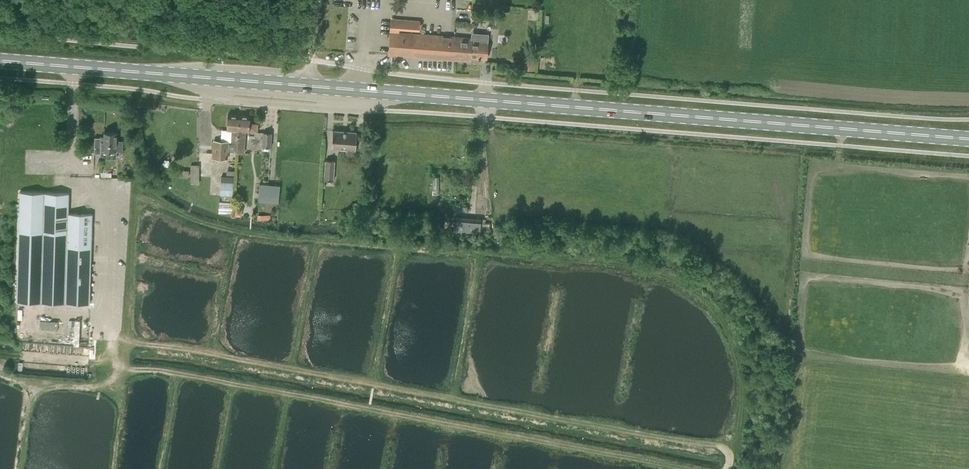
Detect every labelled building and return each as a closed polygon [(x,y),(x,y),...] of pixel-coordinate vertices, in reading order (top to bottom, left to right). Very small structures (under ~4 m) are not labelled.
[(391,19),(388,55),(470,61),(470,58),(486,59),(487,49),(487,42),(471,41),(472,38),(470,38),(418,34),(398,32),(398,28),(418,30),(419,21),(401,19),(391,19)] [(488,35),(472,34),(472,38),(471,41),(487,42),(488,35)] [(538,68),(537,58),(524,58),(524,69),(538,68)] [(231,142),(237,142),(239,115),(227,114),(226,130),(232,130),(231,142)] [(250,116),(239,115),(237,142),(236,150),(244,151),(245,131),(257,131),(257,124),(249,123),(250,116)] [(333,131),(331,149),(355,151),(356,132),(333,131)] [(100,150),(116,151),(122,152),(122,141),(116,140),(117,132),(104,132),(104,136),(101,136),(100,137),(94,137),(94,153),(100,153),(100,150)] [(262,147),(270,148),(271,133),(263,132),(262,147)] [(213,141),(213,158),(227,159),(228,142),(213,141)] [(325,160),(324,179),(333,180),(334,161),(325,160)] [(231,202),(234,176),(221,176),(219,195),(221,195),(221,201),(219,201),(218,213),(232,214),(233,202),(231,202)] [(280,185),(259,183),(258,202),(278,204),(280,185)] [(89,304),(92,214),(68,213),(68,193),(20,192),(16,302),(89,304)] [(455,231),(479,233),(480,219),(456,217),(455,231)] [(780,340),(773,342),(776,350),(782,348),(780,340)]
